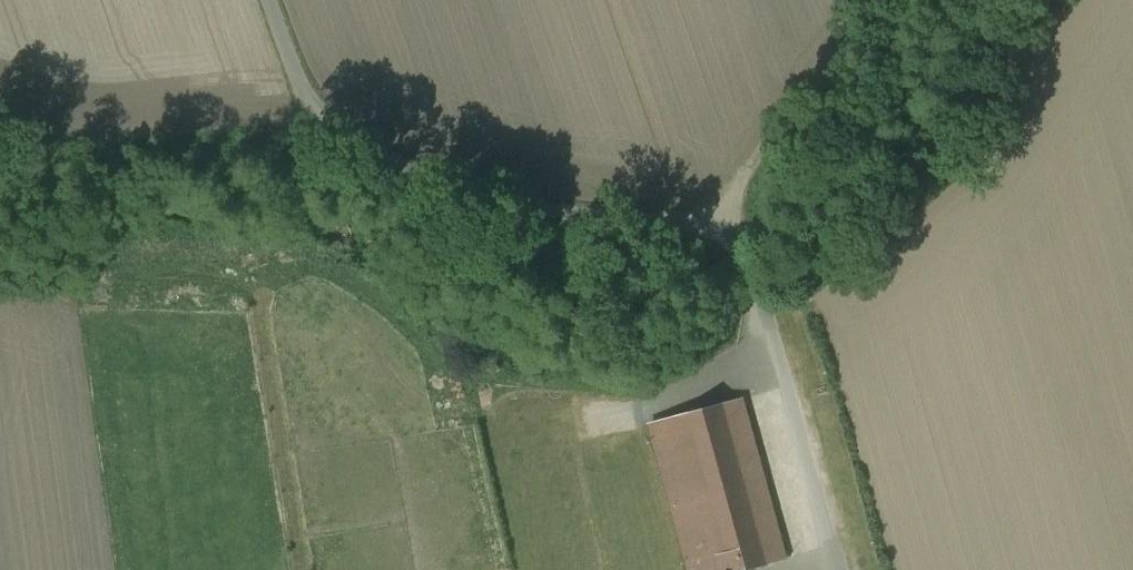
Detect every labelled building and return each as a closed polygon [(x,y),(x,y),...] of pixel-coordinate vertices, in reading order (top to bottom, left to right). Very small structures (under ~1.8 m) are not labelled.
[(682,569),(739,569),(782,560),(745,397),(647,420),(682,569)]
